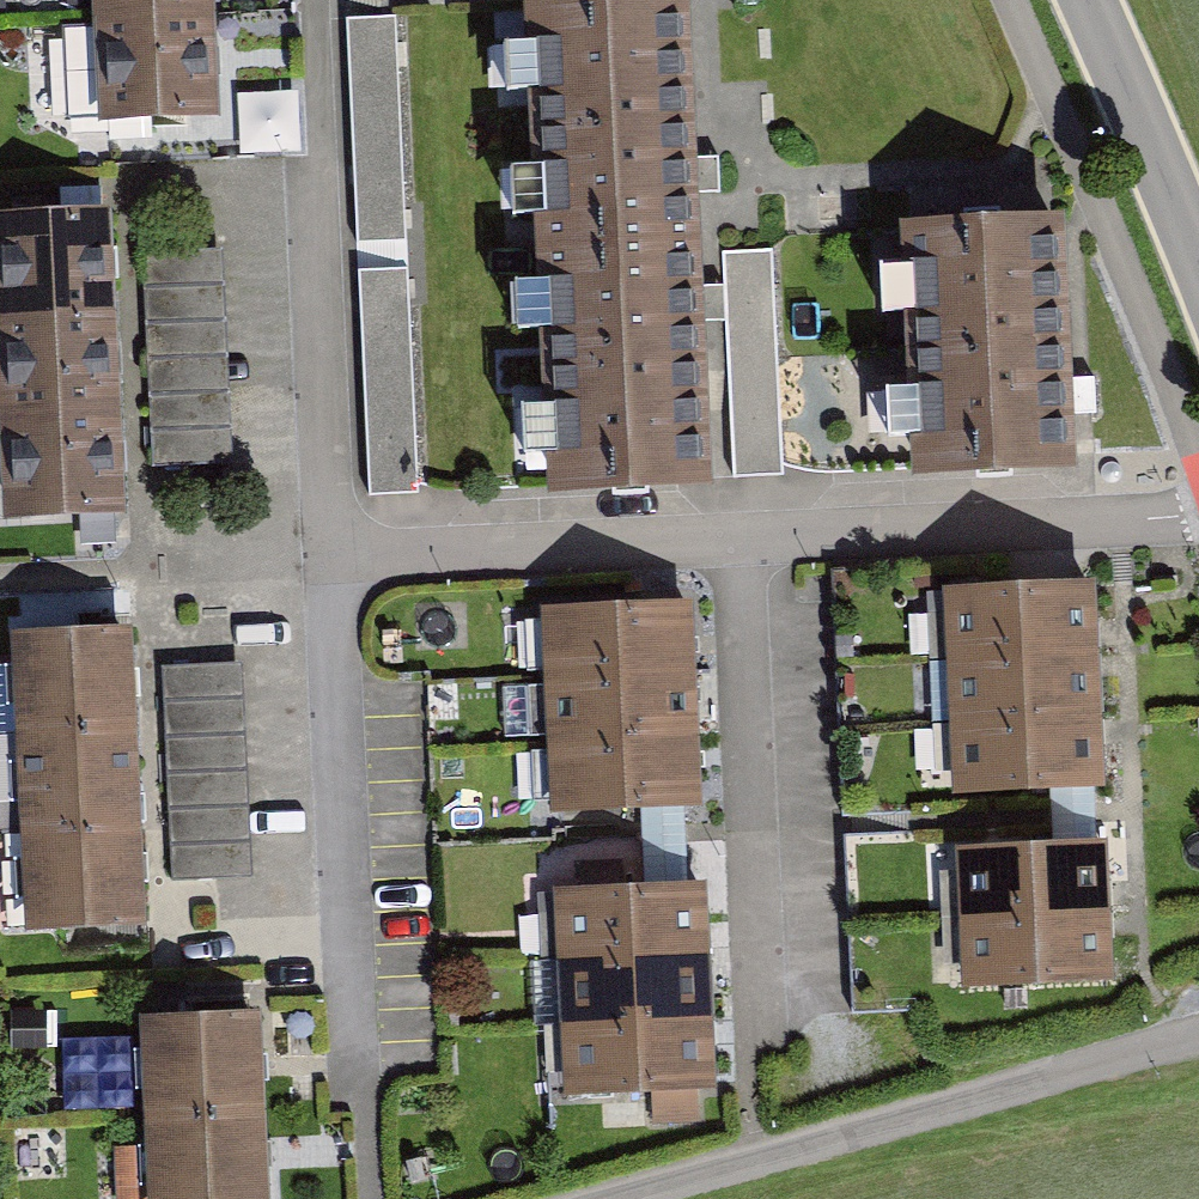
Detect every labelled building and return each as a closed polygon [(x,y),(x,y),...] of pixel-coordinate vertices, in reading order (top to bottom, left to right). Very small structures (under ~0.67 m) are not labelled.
[(11,10),(11,0),(0,0),(0,10),(11,10)] [(92,28),(215,22),(214,0),(91,0),(92,28)] [(691,7),(524,14),(535,264),(703,256),(691,7)] [(407,243),(396,16),(345,18),(356,245),(407,243)] [(98,132),(221,125),(215,22),(92,28),(98,132)] [(306,154),(303,93),(242,95),(244,156),(306,154)] [(0,223),(0,326),(115,319),(110,217),(0,223)] [(900,236),(911,494),(1076,486),(1065,229),(900,236)] [(722,253),(733,482),(784,480),(773,250),(722,253)] [(140,255),(151,469),(233,465),(221,251),(140,255)] [(546,513),(714,505),(703,256),(535,264),(546,513)] [(418,497),(408,267),(358,270),(369,499),(418,497)] [(121,421),(115,319),(0,326),(0,428),(121,421)] [(126,524),(121,421),(0,428),(0,472),(3,530),(126,524)] [(1095,591),(944,597),(947,666),(1098,660),(1095,591)] [(692,611),(542,617),(545,685),(695,679),(692,611)] [(131,637),(11,643),(16,743),(136,737),(131,637)] [(947,666),(950,735),(1101,729),(1098,660),(947,666)] [(241,667),(161,671),(172,885),(252,881),(241,667)] [(545,685),(548,754),(698,747),(695,679),(545,685)] [(953,804),(1104,797),(1101,729),(950,735),(953,804)] [(16,743),(21,842),(141,836),(136,737),(16,743)] [(551,822),(701,816),(698,747),(548,754),(551,822)] [(26,942),(146,936),(141,836),(21,842),(26,942)] [(1105,850),(956,857),(959,927),(1109,920),(1105,850)] [(706,891),(554,898),(557,967),(709,960),(706,891)] [(962,997),(1112,990),(1109,920),(959,927),(962,997)] [(557,967),(560,1036),(712,1029),(709,960),(557,967)] [(261,1018),(139,1025),(144,1126),(266,1120),(261,1018)] [(563,1105),(716,1098),(712,1029),(560,1036),(563,1105)] [(266,1120),(144,1126),(148,1198),(270,1198),(266,1120)]
